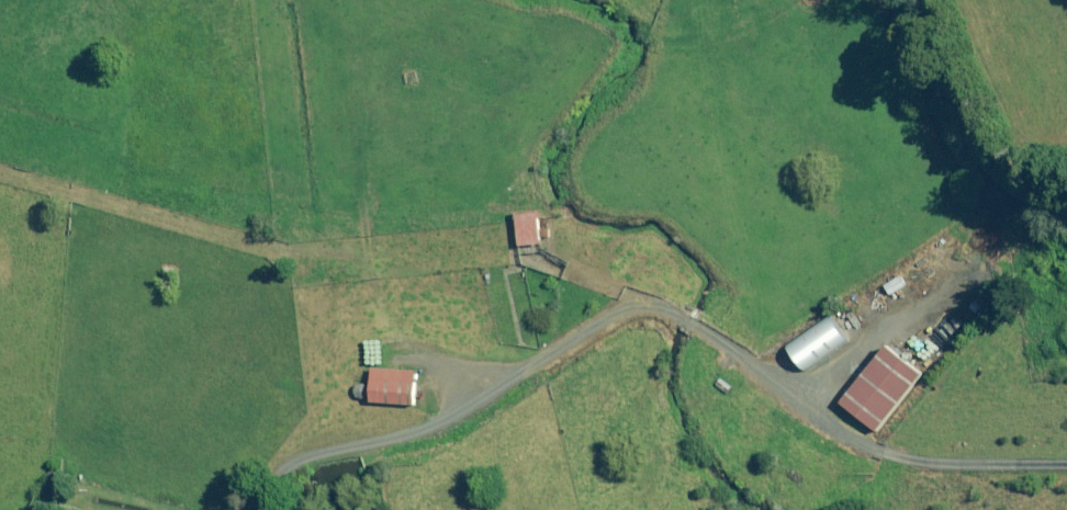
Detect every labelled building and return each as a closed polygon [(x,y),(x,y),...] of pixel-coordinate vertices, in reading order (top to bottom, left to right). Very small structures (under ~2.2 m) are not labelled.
[(542,244),(538,211),(516,214),(519,246),(542,244)] [(178,267),(164,265),(162,277),(176,279),(178,267)] [(903,278),(888,285),(893,295),(908,288),(903,278)] [(993,294),(985,284),(971,294),(979,305),(993,294)] [(848,338),(832,316),(788,347),(804,370),(848,338)] [(930,322),(921,330),(936,346),(945,338),(930,322)] [(934,348),(925,337),(917,344),(926,355),(934,348)] [(499,356),(499,347),(483,347),(483,357),(499,356)] [(920,376),(884,347),(837,404),(873,433),(920,376)] [(417,371),(372,368),(370,402),(415,406),(416,386),(417,371)] [(365,400),(367,385),(356,383),(353,398),(365,400)]
